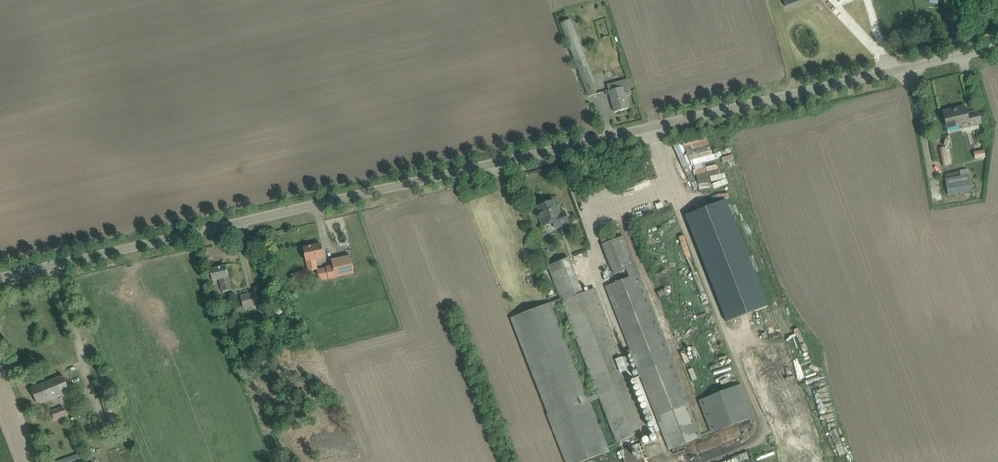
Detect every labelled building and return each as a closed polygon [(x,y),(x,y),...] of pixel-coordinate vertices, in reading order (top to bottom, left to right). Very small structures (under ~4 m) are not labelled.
[(561,24),(589,97),(598,93),(571,20),(561,24)] [(607,85),(612,102),(615,112),(629,108),(626,96),(632,95),(628,79),(607,85)] [(943,111),(946,121),(947,128),(961,125),(962,128),(982,124),(979,111),(967,114),(965,106),(943,111)] [(686,152),(696,152),(696,143),(686,143),(686,152)] [(690,183),(703,178),(695,156),(682,161),(690,183)] [(946,179),(948,195),(972,191),(969,175),(946,179)] [(720,199),(679,215),(721,321),(762,305),(720,199)] [(553,222),(556,228),(569,223),(565,211),(559,214),(553,200),(538,206),(542,217),(540,218),(543,226),(553,222)] [(702,437),(623,237),(603,245),(614,274),(626,270),(629,278),(606,286),(630,349),(619,353),(595,288),(583,293),(569,258),(549,266),(552,275),(561,299),(511,318),(548,414),(547,414),(566,461),(583,461),(610,452),(553,309),(563,304),(615,442),(655,427),(636,378),(630,381),(626,371),(631,369),(627,356),(632,354),(656,418),(656,417),(669,450),(702,437)] [(324,258),(323,254),(321,244),(304,248),(306,257),(309,271),(318,269),(316,260),(324,258)] [(327,267),(329,279),(355,273),(351,256),(332,260),(333,266),(327,267)] [(252,262),(255,269),(267,265),(264,257),(252,262)] [(210,269),(212,279),(213,281),(220,279),(223,292),(232,289),(229,277),(226,265),(210,269)] [(296,281),(308,276),(305,269),(293,274),(296,281)] [(241,296),(244,309),(260,305),(257,292),(241,296)] [(31,388),(35,398),(37,403),(70,390),(64,375),(31,388)] [(699,400),(711,433),(754,417),(741,384),(699,400)] [(108,397),(101,399),(106,412),(112,410),(108,397)] [(52,411),(55,420),(67,416),(64,407),(52,411)] [(642,443),(621,451),(625,461),(650,461),(642,443)] [(56,461),(80,461),(84,461),(83,460),(82,457),(81,453),(56,461)]
